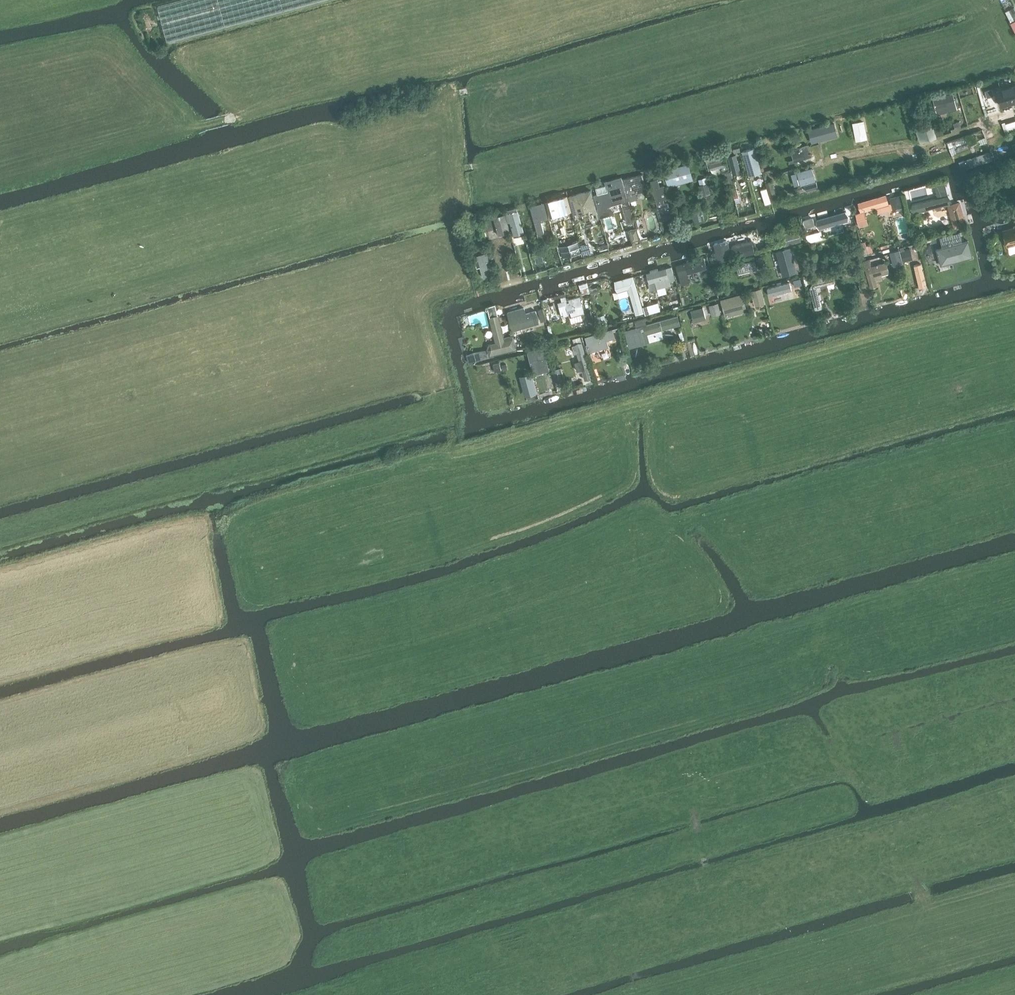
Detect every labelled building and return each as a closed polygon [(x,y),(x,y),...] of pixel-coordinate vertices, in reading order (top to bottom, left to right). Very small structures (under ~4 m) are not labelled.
[(322,0),(180,0),(157,6),(167,42),(322,0)] [(1006,11),(1005,12),(1010,22),(1014,20),(1014,8),(1014,7),(1006,11)] [(997,90),(1002,105),(1014,101),(1014,85),(997,90)] [(992,88),(985,90),(987,97),(994,95),(992,88)] [(936,114),(957,109),(953,91),(932,97),(936,114)] [(931,119),(914,124),(920,143),(937,138),(931,119)] [(955,128),(951,129),(952,132),(957,130),(957,129),(961,127),(959,120),(953,123),(955,128)] [(835,121),(809,128),(812,142),(838,135),(835,121)] [(852,123),(856,141),(865,139),(864,135),(866,135),(864,121),(852,123)] [(986,137),(983,129),(974,132),(977,140),(986,137)] [(793,162),(812,156),(808,143),(789,148),(793,162)] [(755,147),(742,150),(749,175),(762,172),(755,147)] [(722,171),(729,169),(725,157),(728,157),(726,151),(718,153),(717,152),(705,155),(707,163),(709,170),(712,170),(713,174),(723,171),(722,171)] [(992,160),(989,152),(957,162),(960,170),(992,160)] [(733,174),(741,172),(736,154),(728,156),(733,174)] [(664,170),(668,187),(694,180),(689,163),(664,170)] [(794,187),(816,180),(812,167),(790,174),(794,187)] [(734,181),(731,169),(725,171),(728,183),(734,181)] [(629,200),(630,204),(636,202),(638,199),(636,190),(646,187),(642,173),(622,178),(628,200),(629,200)] [(628,200),(622,178),(622,177),(605,181),(606,184),(595,187),(597,193),(595,194),(601,217),(624,211),(627,222),(634,220),(630,204),(629,200),(628,200)] [(660,186),(658,178),(650,180),(659,215),(671,212),(668,201),(665,202),(664,199),(668,198),(665,184),(660,186)] [(778,200),(772,180),(765,182),(772,202),(778,200)] [(734,198),(739,197),(735,181),(730,182),(734,198)] [(804,185),(806,191),(818,188),(816,181),(804,185)] [(914,211),(950,203),(951,198),(948,195),(945,181),(934,183),(937,197),(912,202),(911,208),(914,211)] [(701,184),(698,184),(703,203),(705,202),(708,212),(715,211),(708,182),(701,184)] [(592,193),(570,199),(574,214),(596,209),(592,193)] [(902,194),(889,198),(893,211),(906,208),(902,194)] [(858,203),(861,211),(889,203),(886,195),(858,203)] [(567,197),(548,201),(552,215),(570,211),(567,197)] [(545,232),(541,221),(549,219),(544,201),(529,205),(538,234),(545,232)] [(966,223),(960,201),(947,205),(954,227),(966,223)] [(701,206),(691,209),(694,221),(704,219),(701,206)] [(508,213),(505,213),(508,222),(510,221),(514,237),(525,234),(518,210),(517,207),(507,210),(508,213)] [(816,224),(819,228),(848,220),(848,215),(845,211),(816,219),(816,224)] [(865,211),(862,212),(856,213),(860,226),(868,223),(865,211)] [(510,232),(505,214),(494,217),(499,235),(510,232)] [(806,228),(815,225),(813,217),(803,220),(806,228)] [(484,231),(494,229),(491,218),(481,221),(484,231)] [(637,218),(634,218),(637,228),(640,240),(647,238),(648,238),(647,236),(642,237),(639,229),(643,228),(642,225),(639,226),(637,218)] [(1007,247),(1014,245),(1014,226),(1003,229),(1007,247)] [(637,228),(628,230),(632,242),(640,240),(637,228)] [(801,241),(798,230),(784,234),(787,244),(801,241)] [(821,231),(814,233),(816,240),(823,238),(821,231)] [(940,237),(942,244),(962,239),(960,232),(940,237)] [(715,262),(755,252),(754,250),(756,246),(755,241),(751,239),(733,244),(731,247),(730,247),(728,239),(713,243),(716,253),(713,254),(715,262)] [(579,240),(572,241),(576,253),(582,252),(579,240)] [(973,256),(969,240),(936,249),(941,265),(973,256)] [(863,252),(873,249),(871,242),(861,245),(863,252)] [(540,245),(532,246),(537,263),(544,261),(540,245)] [(776,250),(783,275),(797,272),(791,246),(776,250)] [(890,252),(893,266),(903,263),(900,249),(890,252)] [(907,249),(901,251),(904,260),(909,259),(907,249)] [(494,274),(487,251),(476,255),(478,260),(474,261),(476,268),(480,267),(483,278),(494,274)] [(761,255),(756,256),(758,267),(764,266),(761,255)] [(688,274),(707,268),(704,256),(676,265),(681,284),(690,282),(688,274)] [(878,285),(875,276),(889,272),(886,261),(871,265),(869,258),(862,260),(870,287),(878,285)] [(757,269),(754,259),(736,263),(739,273),(757,269)] [(919,288),(926,286),(921,263),(919,264),(918,263),(916,263),(916,264),(914,265),(919,288)] [(675,279),(672,266),(658,269),(658,267),(650,269),(651,271),(646,272),(649,283),(656,281),(657,287),(670,284),(669,280),(675,279)] [(716,274),(710,275),(713,291),(720,289),(716,274)] [(644,311),(633,275),(614,280),(617,291),(628,288),(635,313),(644,311)] [(835,282),(834,275),(814,279),(810,288),(815,309),(822,307),(818,290),(828,287),(827,284),(835,282)] [(795,286),(802,284),(800,278),(793,280),(795,286)] [(587,281),(579,284),(582,294),(583,294),(588,292),(590,292),(587,281)] [(590,288),(591,294),(600,291),(598,285),(590,288)] [(783,291),(784,297),(804,291),(803,285),(783,291)] [(755,306),(766,303),(762,287),(751,290),(755,306)] [(867,289),(856,293),(861,309),(872,306),(867,289)] [(725,316),(747,310),(742,293),(721,298),(725,316)] [(561,301),(558,302),(560,310),(562,318),(569,316),(569,317),(585,313),(580,296),(567,299),(566,295),(560,297),(561,301)] [(647,305),(649,313),(661,310),(658,301),(647,305)] [(712,316),(721,313),(718,302),(709,305),(712,316)] [(691,309),(694,322),(707,318),(703,306),(691,309)] [(526,313),(524,307),(507,311),(512,330),(540,322),(536,310),(526,313)] [(541,321),(546,320),(543,308),(538,309),(541,321)] [(487,349),(489,356),(516,349),(513,335),(510,335),(506,336),(504,337),(499,314),(489,317),(496,342),(489,344),(488,345),(487,347),(487,349)] [(605,314),(598,315),(601,326),(608,325),(605,314)] [(636,326),(624,330),(629,347),(650,341),(648,333),(680,324),(678,315),(647,323),(645,318),(635,321),(636,326)] [(585,337),(589,353),(608,347),(606,341),(620,338),(617,328),(603,332),(585,337)] [(582,369),(585,379),(592,377),(582,341),(574,343),(572,344),(574,353),(577,352),(579,359),(574,361),(577,370),(582,369)] [(533,374),(549,370),(544,348),(528,352),(533,374)] [(468,362),(488,356),(486,349),(466,354),(468,362)] [(500,362),(493,364),(495,372),(502,370),(500,362)] [(563,382),(560,367),(553,369),(556,384),(563,382)] [(532,372),(519,376),(525,396),(538,393),(532,372)]
